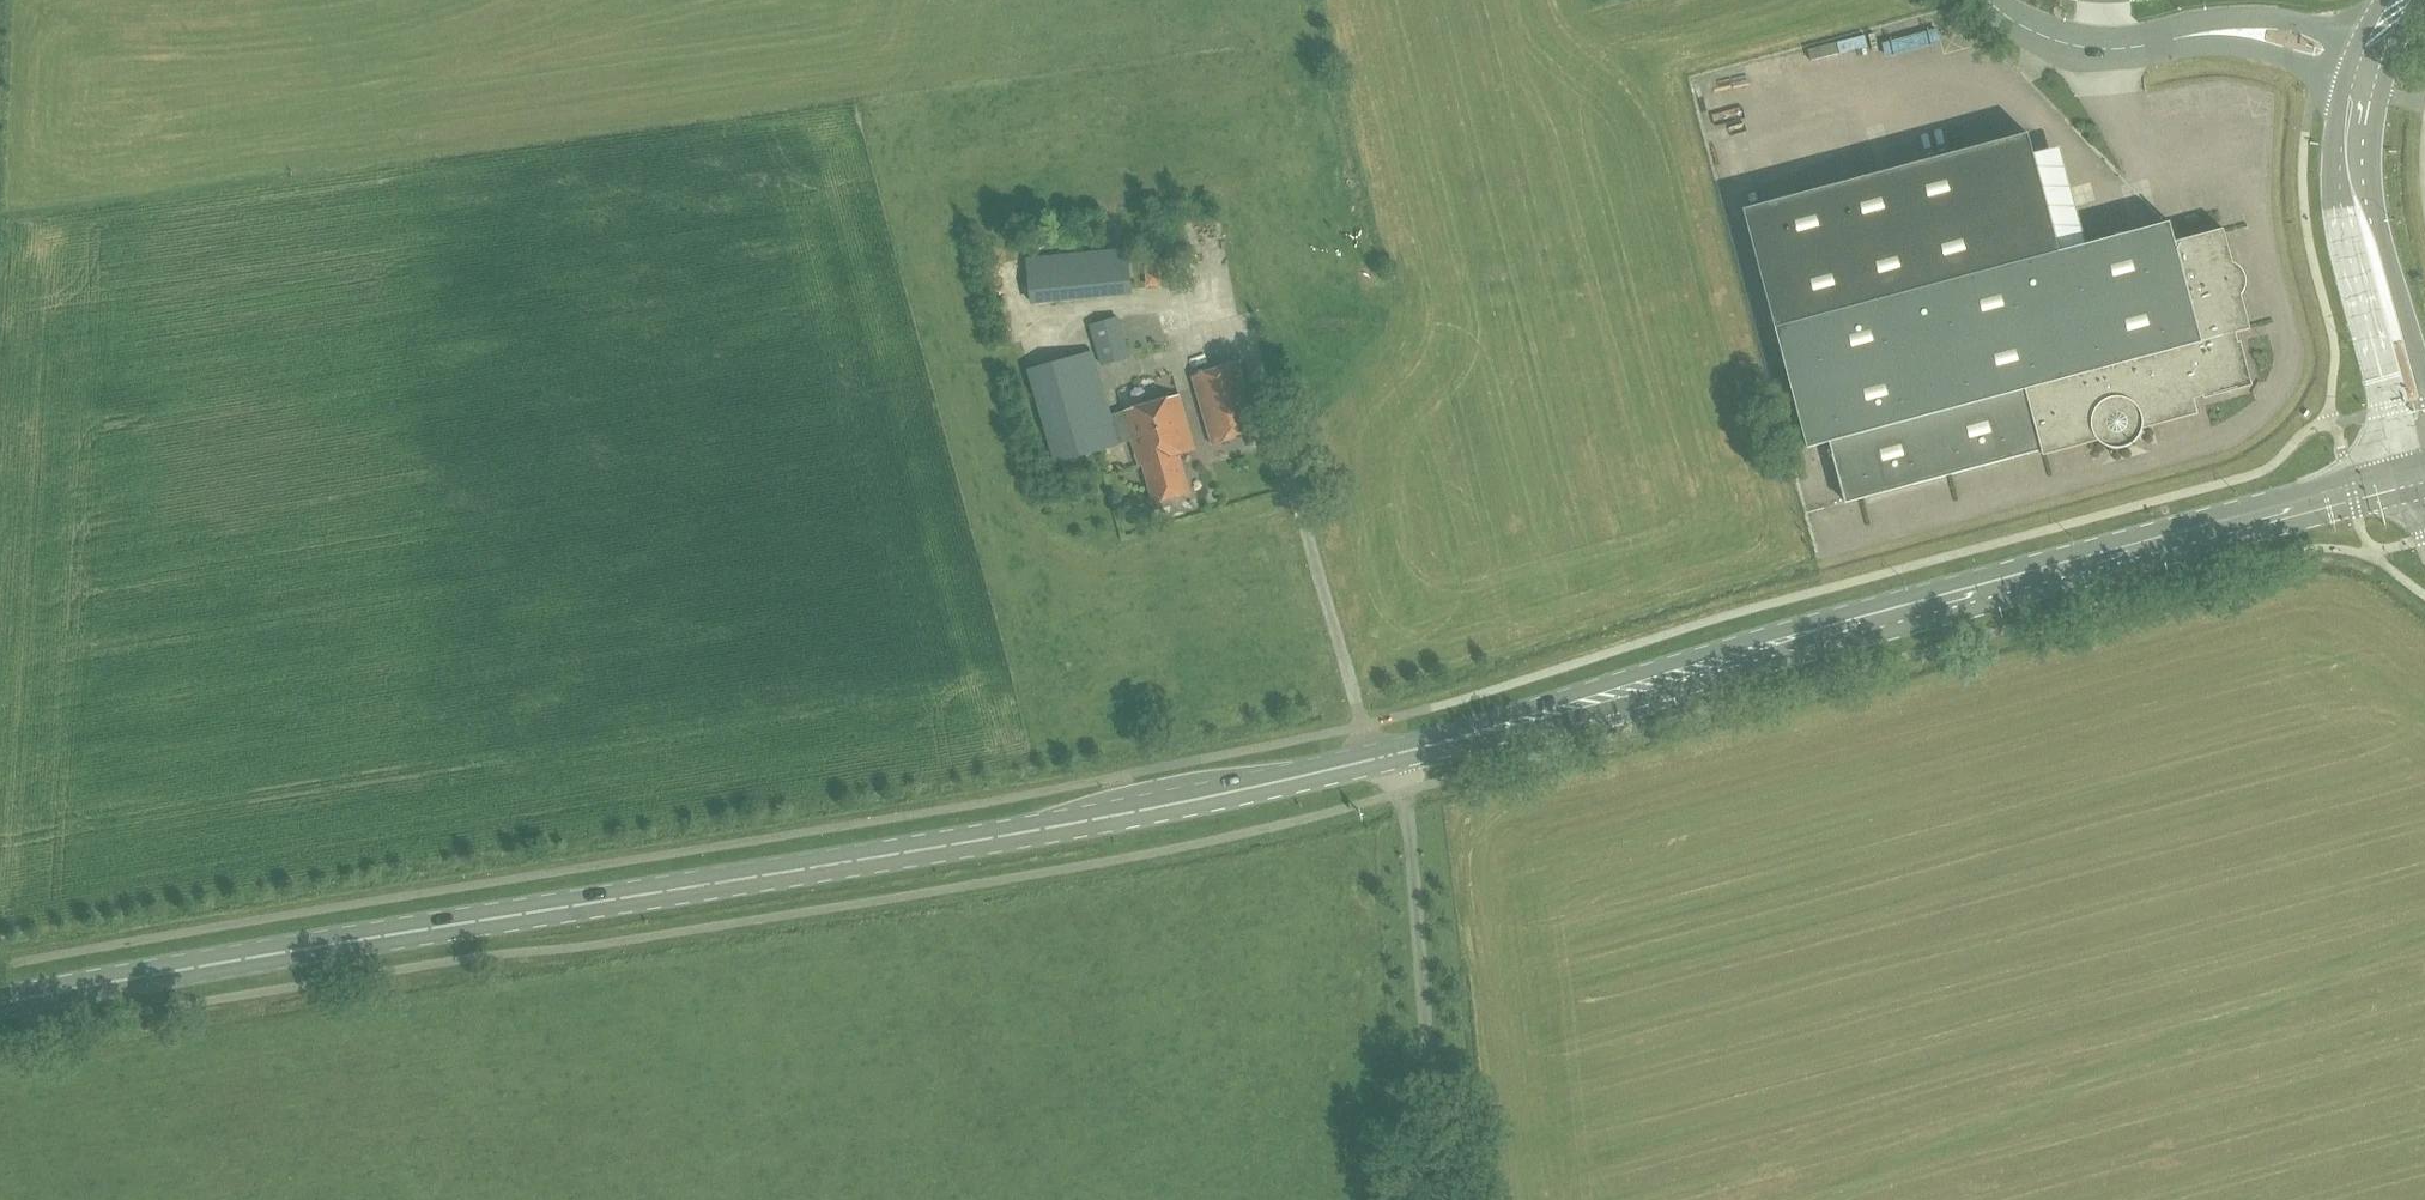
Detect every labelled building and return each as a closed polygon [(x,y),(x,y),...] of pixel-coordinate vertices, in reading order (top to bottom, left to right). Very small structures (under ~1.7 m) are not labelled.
[(1838,62),(1858,56),(1854,43),(1796,61),(1803,84),(1841,72),(1838,62)] [(1751,86),(1778,80),(1775,66),(1756,71),(1755,69),(1722,77),(1728,103),(1753,97),(1751,86)] [(1751,142),(1765,192),(1857,167),(1844,117),(1751,142)] [(1744,209),(1776,327),(1808,447),(1830,441),(1846,502),(2042,449),(2043,454),(2099,439),(2106,445),(2115,448),(2124,447),(2132,443),(2139,436),(2142,428),(2198,413),(2194,398),(2203,395),(2203,398),(2252,385),(2241,340),(2238,341),(2236,332),(2250,328),(2224,228),(2175,241),(2170,221),(2060,250),(2028,133),(1744,209)] [(2065,140),(2041,146),(2057,207),(2081,201),(2065,140)] [(1128,248),(1025,258),(1030,303),(1133,293),(1128,248)] [(1102,365),(1131,357),(1119,316),(1091,324),(1102,365)] [(1179,454),(1195,449),(1180,394),(1111,413),(1093,351),(1030,369),(1057,461),(1124,441),(1122,435),(1131,432),(1140,465),(1143,464),(1154,503),(1190,493),(1179,454)] [(1260,432),(1240,362),(1194,375),(1212,444),(1260,432)]
